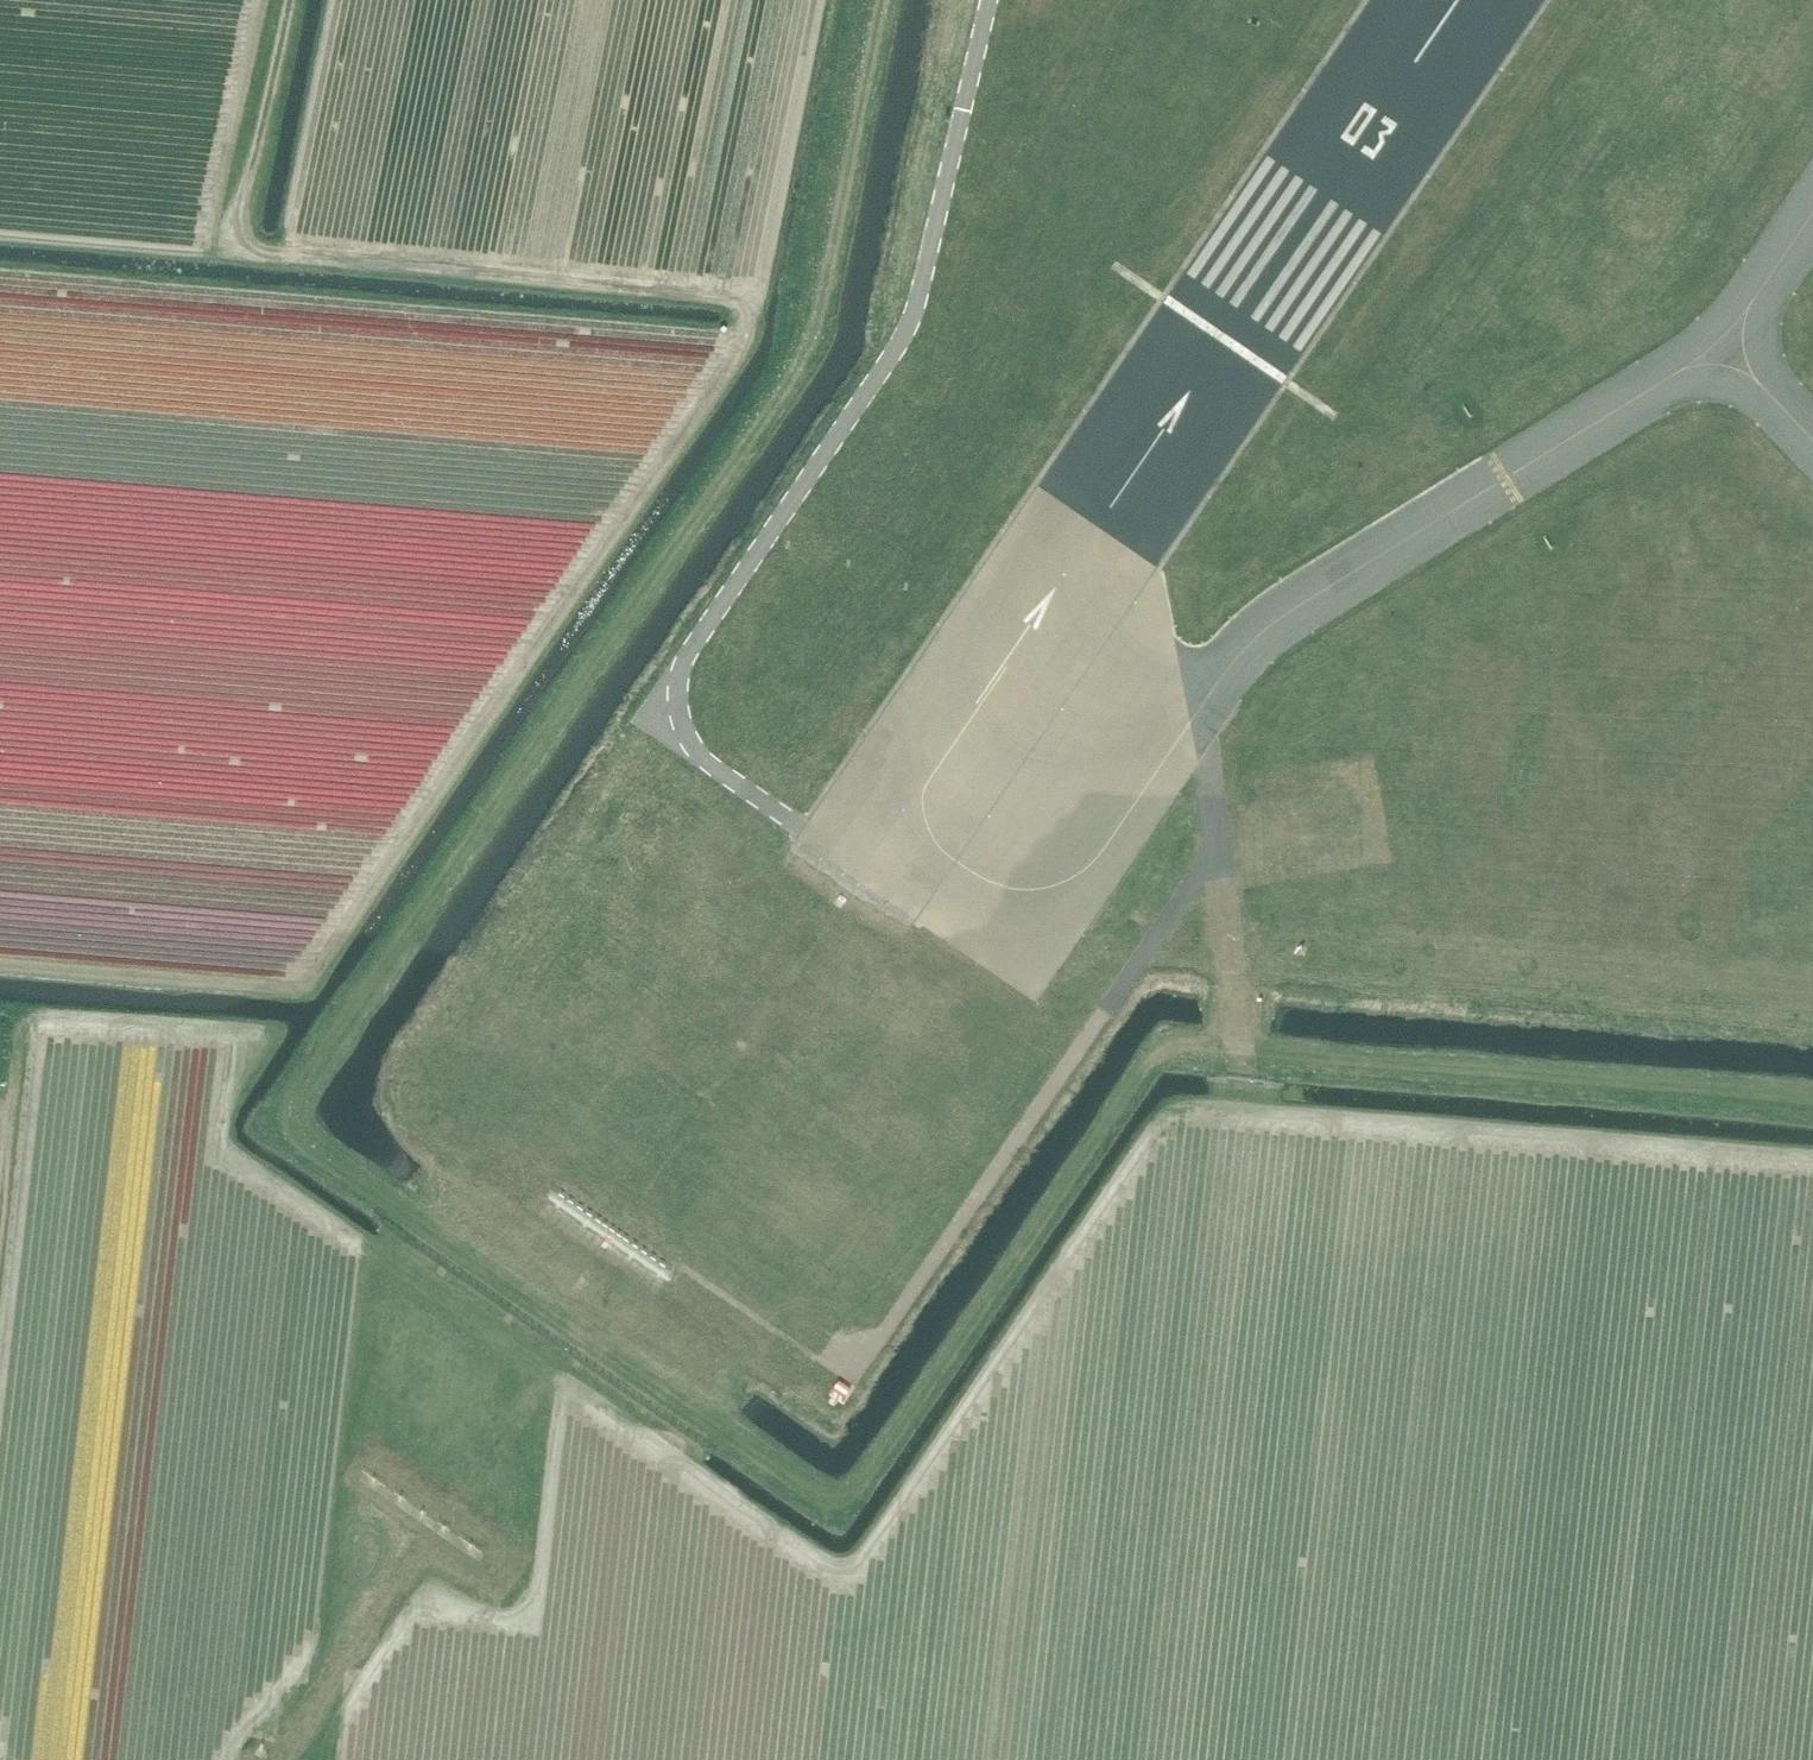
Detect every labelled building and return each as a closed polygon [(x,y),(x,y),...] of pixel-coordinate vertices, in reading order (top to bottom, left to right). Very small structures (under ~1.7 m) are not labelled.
[(845,1403),(856,1388),(844,1380),(834,1395),(845,1403)]
